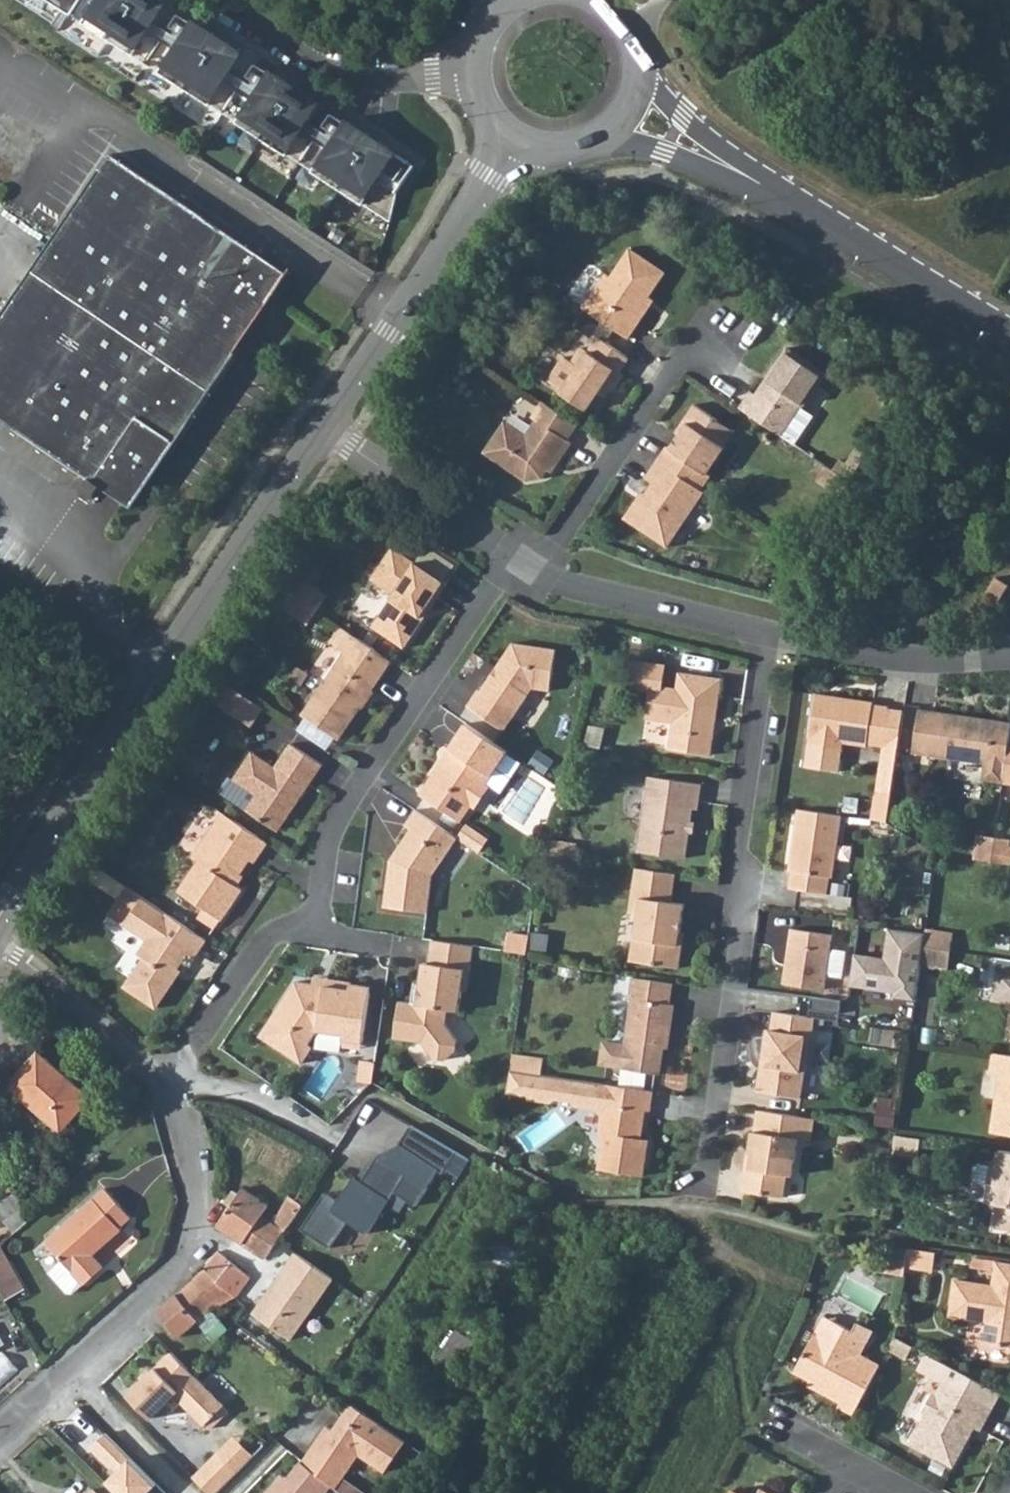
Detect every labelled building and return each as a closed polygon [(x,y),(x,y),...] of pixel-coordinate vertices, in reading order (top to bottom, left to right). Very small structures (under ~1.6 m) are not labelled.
[(73,13),(82,0),(53,0),(73,13)] [(243,85),(230,76),(244,54),(194,21),(180,43),(154,26),(168,4),(162,0),(82,0),(73,13),(62,30),(214,129),(243,85)] [(256,93),(243,85),(214,129),(304,188),(314,172),(391,222),(398,192),(415,166),(346,121),(332,143),(306,126),(321,104),(271,71),(256,93)] [(220,371),(266,301),(270,304),(273,299),(271,297),(287,272),(224,230),(183,202),(112,154),(0,321),(0,420),(87,479),(80,491),(92,498),(99,487),(131,507),(210,386),(220,371)] [(584,309),(629,340),(650,310),(643,305),(665,273),(631,250),(612,278),(606,275),(584,309)] [(561,393),(586,411),(597,394),(601,397),(606,388),(612,391),(622,375),(619,372),(628,358),(598,337),(588,352),(582,349),(572,365),(578,368),(563,390),(561,393)] [(740,407),(780,435),(800,406),(803,407),(826,374),(787,347),(757,392),(752,389),(740,407)] [(563,390),(578,368),(572,365),(564,359),(549,381),(563,390)] [(210,386),(222,394),(232,379),(220,371),(210,386)] [(542,402),(532,419),(536,421),(526,437),(505,423),(485,454),(527,482),(543,478),(554,460),(559,463),(571,445),(566,442),(577,426),(542,402)] [(657,460),(700,489),(710,474),(707,473),(730,437),(713,426),(718,419),(694,403),(683,420),(686,422),(669,447),(666,445),(657,460)] [(800,406),(780,435),(793,444),(813,414),(803,407),(800,406)] [(713,426),(730,437),(735,431),(718,419),(713,426)] [(657,460),(645,476),(653,482),(640,501),(636,498),(624,516),(667,545),(703,491),(700,489),(657,460)] [(850,482),(826,466),(817,480),(841,497),(850,482)] [(368,580),(391,596),(371,627),(402,648),(458,564),(428,543),(413,562),(391,547),(368,580)] [(297,577),(287,591),(308,605),(318,591),(297,577)] [(308,605),(287,591),(278,606),(298,620),(308,605)] [(318,591),(308,605),(316,611),(326,596),(318,591)] [(316,611),(308,605),(298,620),(307,626),(316,611)] [(339,740),(392,661),(355,637),(340,627),(330,642),(345,651),(302,715),(339,740)] [(467,706),(503,729),(531,688),(549,691),(555,651),(513,644),(496,669),(499,672),(492,682),(489,679),(481,691),(479,689),(467,706)] [(666,665),(634,661),(629,693),(639,694),(639,691),(650,692),(646,719),(671,723),(667,749),(711,756),(722,680),(679,673),(677,689),(663,687),(666,665)] [(263,708),(226,682),(214,700),(251,725),(263,708)] [(815,694),(808,744),(804,765),(839,770),(842,748),(843,743),(866,746),(866,744),(883,747),(889,708),(872,705),(872,702),(815,694)] [(873,819),(890,822),(906,708),(889,708),(883,747),(873,819)] [(1003,784),(1009,744),(1009,735),(1009,724),(932,713),(931,716),(919,714),(913,755),(984,765),(982,781),(1003,784)] [(466,723),(418,793),(459,820),(472,803),(477,801),(486,787),(486,782),(507,750),(466,723)] [(272,766),(254,754),(225,796),(276,830),(285,817),(287,819),(299,802),(296,800),(302,791),(305,793),(323,766),(293,746),(275,772),(270,769),(272,766)] [(638,851),(685,858),(692,810),(696,810),(700,786),(648,778),(638,851)] [(414,808),(403,824),(410,829),(398,846),(401,848),(396,856),(393,854),(387,862),(382,903),(425,910),(430,873),(455,836),(414,808)] [(798,809),(788,870),(791,871),(789,888),(826,893),(828,877),(831,876),(841,815),(798,809)] [(223,812),(192,857),(197,861),(178,889),(203,906),(197,914),(214,925),(219,917),(243,884),(235,878),(241,870),(243,871),(252,856),(257,858),(268,842),(223,812)] [(485,841),(463,825),(455,836),(478,851),(485,841)] [(995,838),(977,835),(974,859),(991,863),(995,838)] [(1009,865),(1009,848),(1008,847),(1009,840),(995,838),(991,863),(1009,865)] [(542,854),(566,857),(568,843),(546,840),(542,854)] [(566,857),(576,859),(578,845),(568,843),(566,857)] [(636,868),(630,910),(639,912),(636,936),(633,936),(630,960),(679,968),(681,953),(677,949),(684,903),(672,902),(676,873),(636,868)] [(145,938),(135,953),(142,957),(123,986),(155,1007),(174,979),(171,976),(187,954),(193,958),(205,939),(163,910),(125,885),(107,913),(145,938)] [(782,983),(823,989),(825,974),(829,949),(831,934),(790,928),(782,983)] [(925,933),(923,947),(950,951),(953,933),(926,929),(925,933)] [(851,952),(848,988),(913,997),(922,934),(886,930),(881,957),(851,952)] [(506,950),(528,953),(530,935),(509,932),(506,950)] [(432,939),(428,962),(422,962),(416,1002),(407,1000),(397,1008),(394,1029),(401,1039),(421,1041),(433,1057),(444,1058),(457,1047),(458,1035),(446,1019),(449,1004),(460,1005),(465,969),(471,970),(473,945),(432,939)] [(923,947),(921,962),(948,966),(950,951),(923,947)] [(829,949),(825,974),(840,976),(844,951),(829,949)] [(995,957),(989,1001),(1009,1004),(1009,960),(995,957)] [(668,1004),(671,982),(633,977),(629,999),(632,999),(625,1044),(603,1041),(600,1063),(621,1066),(621,1068),(659,1073),(666,1029),(669,1029),(673,1005),(668,1004)] [(351,1000),(352,990),(325,986),(325,991),(314,990),(315,984),(297,981),(260,1035),(303,1063),(314,1047),(310,1044),(319,1030),(344,1035),(344,1039),(362,1042),(368,1003),(351,1000)] [(351,1000),(368,1003),(370,993),(352,990),(351,1000)] [(774,1011),(771,1030),(765,1029),(761,1061),(766,1061),(765,1071),(759,1070),(756,1089),(800,1096),(808,1036),(812,1036),(814,1017),(774,1011)] [(48,1119),(51,1114),(66,1126),(89,1098),(38,1053),(10,1086),(48,1119)] [(513,1054),(510,1070),(541,1075),(543,1059),(513,1054)] [(990,1072),(1002,1073),(992,1134),(1009,1136),(1009,1056),(993,1054),(990,1072)] [(375,1063),(361,1062),(356,1092),(360,1093),(371,1083),(375,1063)] [(604,1085),(510,1070),(507,1093),(529,1097),(529,1100),(552,1103),(556,1100),(573,1103),(575,1107),(601,1110),(604,1085)] [(601,1110),(600,1113),(602,1118),(600,1134),(604,1141),(600,1170),(645,1175),(650,1140),(643,1140),(647,1111),(651,1111),(654,1092),(604,1085),(601,1110)] [(756,1111),(753,1133),(751,1133),(748,1154),(752,1154),(750,1169),(744,1173),(741,1192),(782,1198),(785,1176),(791,1177),(797,1140),(809,1141),(813,1119),(756,1111)] [(48,1119),(61,1131),(66,1126),(51,1114),(48,1119)] [(398,1145),(442,1174),(456,1153),(411,1126),(398,1145)] [(994,1187),(991,1205),(996,1206),(994,1222),(999,1230),(1009,1232),(1009,1153),(999,1151),(996,1170),(989,1169),(987,1186),(994,1187)] [(349,1222),(368,1234),(407,1175),(378,1156),(361,1182),(353,1177),(337,1203),(325,1195),(301,1231),(331,1249),(349,1222)] [(974,1184),(987,1186),(989,1169),(977,1167),(973,1170),(972,1180),(974,1184)] [(984,1204),(991,1205),(994,1187),(987,1186),(984,1204)] [(224,1204),(229,1208),(216,1228),(228,1236),(264,1259),(283,1231),(284,1232),(302,1205),(288,1197),(277,1215),(266,1209),(268,1206),(242,1189),(238,1195),(232,1191),(224,1204)] [(61,1260),(48,1271),(66,1291),(71,1291),(81,1282),(83,1285),(101,1268),(91,1256),(121,1228),(120,1227),(130,1217),(105,1190),(46,1243),(61,1260)] [(32,1216),(15,1191),(0,1203),(0,1214),(2,1219),(13,1233),(32,1216)] [(468,1267),(513,1292),(533,1261),(487,1235),(468,1267)] [(908,1249),(890,1247),(887,1270),(905,1273),(905,1268),(908,1249)] [(931,1253),(908,1249),(905,1268),(928,1271),(931,1253)] [(203,1270),(237,1297),(249,1277),(216,1252),(203,1270)] [(331,1279),(294,1254),(253,1315),(290,1340),(331,1279)] [(11,1297),(22,1289),(2,1255),(0,1256),(0,1278),(11,1297)] [(993,1289),(956,1284),(952,1318),(988,1323),(985,1345),(1009,1349),(1009,1264),(998,1262),(993,1289)] [(192,1283),(213,1308),(237,1297),(203,1270),(192,1283)] [(157,1312),(179,1337),(213,1308),(192,1283),(157,1312)] [(459,1332),(474,1341),(488,1317),(474,1309),(459,1332)] [(853,1415),(879,1367),(860,1357),(873,1332),(857,1323),(852,1333),(824,1317),(795,1373),(817,1384),(814,1389),(840,1403),(838,1407),(853,1415)] [(459,1332),(457,1330),(440,1357),(461,1369),(478,1343),(474,1341),(459,1332)] [(888,1351),(905,1361),(913,1348),(895,1338),(888,1351)] [(21,1370),(6,1352),(0,1356),(0,1387),(21,1370)] [(131,1395),(149,1413),(190,1369),(173,1353),(131,1395)] [(149,1413),(154,1417),(169,1402),(175,1409),(183,1401),(206,1425),(226,1406),(190,1369),(149,1413)] [(910,1446),(953,1470),(975,1428),(981,1432),(993,1408),(945,1381),(937,1397),(930,1399),(930,1401),(924,1411),(925,1418),(910,1446)] [(384,1425),(350,1404),(328,1435),(322,1431),(300,1463),(301,1463),(329,1486),(331,1487),(333,1489),(342,1477),(359,1453),(385,1471),(406,1440),(384,1425)] [(92,1447),(118,1472),(107,1483),(117,1492),(149,1492),(156,1485),(105,1434),(92,1447)] [(205,1492),(215,1492),(250,1458),(232,1439),(191,1478),(205,1492)] [(266,1492),(324,1492),(329,1486),(301,1463),(300,1463),(299,1462),(285,1479),(275,1491),(270,1487),(266,1492)] [(270,1487),(275,1491),(285,1479),(280,1475),(270,1487)] [(333,1489),(338,1492),(364,1492),(342,1477),(333,1489)]
